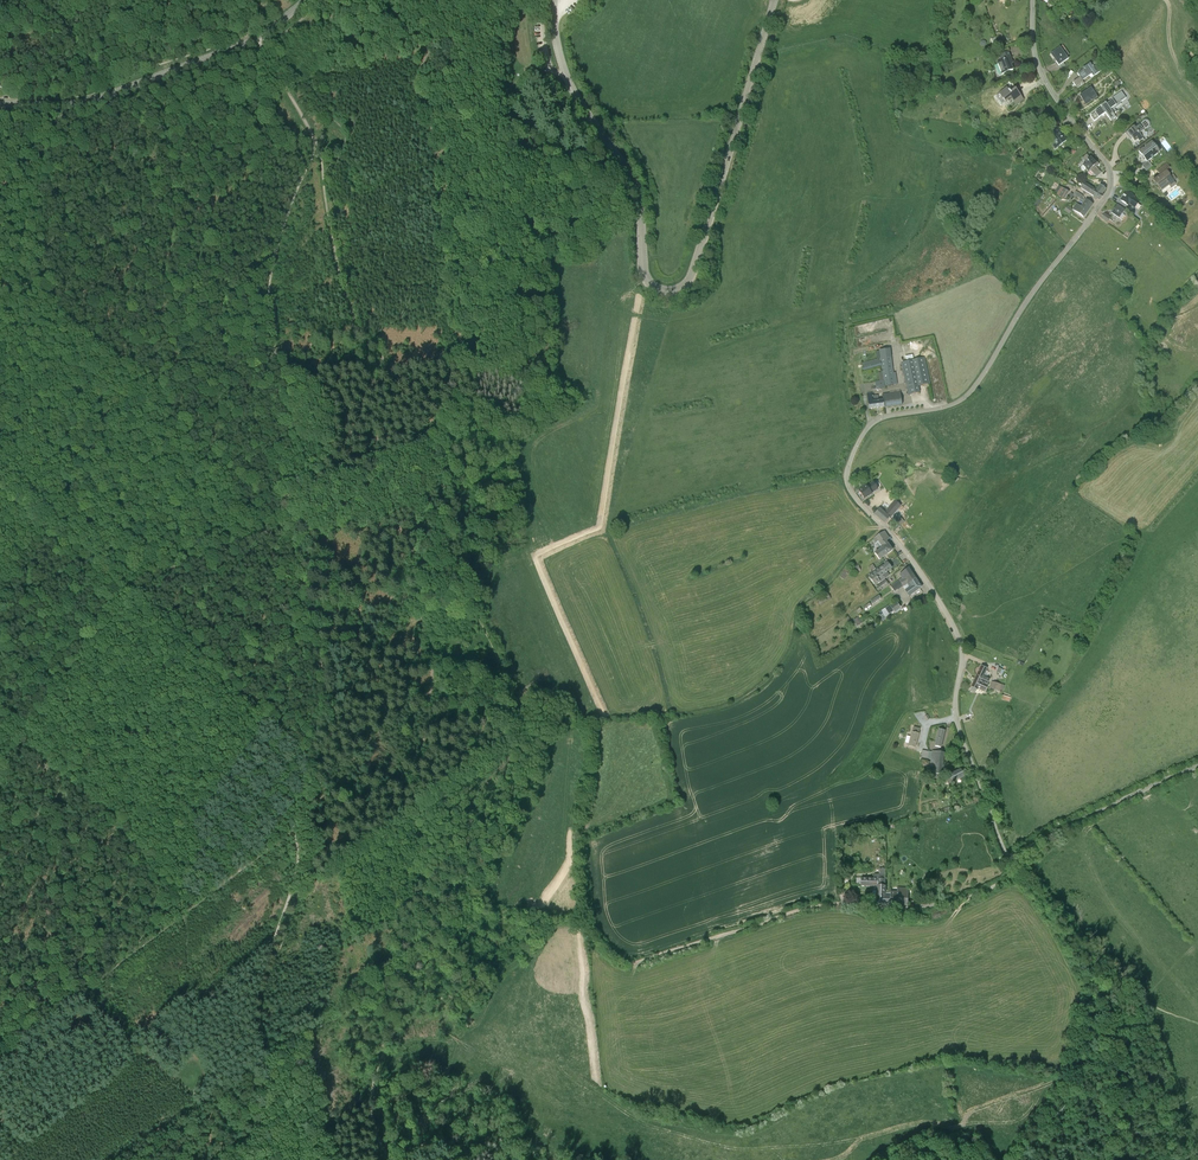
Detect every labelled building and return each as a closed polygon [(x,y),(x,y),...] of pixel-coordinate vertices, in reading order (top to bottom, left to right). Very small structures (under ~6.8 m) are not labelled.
[(997,40),(996,37),(991,39),(995,50),(1000,48),(999,45),(997,40)] [(1060,47),(1057,49),(1052,53),(1057,60),(1056,61),(1059,66),(1068,59),(1067,56),(1069,54),(1063,45),(1060,47)] [(997,63),(1001,74),(1013,70),(1011,64),(1013,63),(1008,52),(1003,54),(999,56),(1001,61),(997,63)] [(1082,85),(1084,83),(1082,80),(1091,74),(1093,76),(1101,70),(1097,65),(1094,67),(1093,66),(1090,63),(1084,67),(1085,69),(1083,71),(1078,74),(1080,77),(1073,82),(1077,89),(1082,85)] [(1007,88),(999,94),(1005,102),(1011,98),(1014,101),(1020,96),(1014,88),(1010,91),(1009,90),(1008,91),(1007,88)] [(1091,88),(1084,93),(1079,96),(1082,100),(1080,102),(1084,108),(1098,98),(1091,88)] [(1112,100),(1091,116),(1094,121),(1106,112),(1111,120),(1116,117),(1113,113),(1116,111),(1114,109),(1123,103),(1122,101),(1126,98),(1121,91),(1111,99),(1112,100)] [(1125,133),(1126,133),(1128,136),(1130,134),(1132,137),(1131,137),(1135,142),(1138,140),(1139,141),(1144,138),(1144,137),(1145,136),(1145,132),(1144,130),(1145,129),(1141,123),(1135,128),(1134,126),(1130,129),(1125,133)] [(1056,127),(1052,131),(1046,136),(1056,149),(1062,144),(1067,140),(1065,138),(1064,140),(1062,137),(1063,136),(1056,127)] [(1152,141),(1145,147),(1140,150),(1143,154),(1141,155),(1145,160),(1146,162),(1142,165),(1146,171),(1151,168),(1152,167),(1148,161),(1160,152),(1152,141)] [(1090,170),(1093,172),(1097,176),(1101,172),(1095,166),(1096,164),(1091,159),(1090,159),(1087,155),(1082,159),(1086,163),(1083,166),(1089,171),(1090,170)] [(1155,182),(1157,184),(1162,191),(1166,187),(1169,185),(1171,188),(1176,184),(1174,181),(1177,179),(1173,174),(1171,176),(1167,170),(1166,170),(1160,174),(1158,176),(1153,180),(1155,182)] [(1081,188),(1093,196),(1096,191),(1095,190),(1084,183),(1081,188)] [(1096,191),(1093,196),(1100,200),(1103,195),(1101,194),(1105,189),(1100,186),(1096,191)] [(1069,192),(1061,187),(1056,195),(1064,200),(1069,192)] [(1134,197),(1127,191),(1120,200),(1128,206),(1129,204),(1135,208),(1139,203),(1133,198),(1134,197)] [(1092,205),(1088,201),(1086,200),(1081,206),(1080,208),(1087,213),(1092,205)] [(1080,208),(1081,206),(1076,203),(1072,209),(1084,217),(1087,213),(1080,208)] [(1125,211),(1122,208),(1117,205),(1112,212),(1120,218),(1125,211)] [(1069,207),(1066,212),(1071,215),(1074,211),(1069,207)] [(1105,214),(1102,219),(1108,223),(1111,218),(1105,214)] [(882,372),(883,381),(884,381),(885,386),(898,384),(896,372),(894,372),(891,358),(890,348),(879,350),(879,351),(880,358),(877,359),(862,363),(864,371),(881,366),(882,372)] [(901,362),(907,389),(908,395),(920,392),(918,386),(929,384),(924,358),(901,362)] [(867,393),(868,403),(869,409),(902,405),(901,399),(900,389),(889,391),(889,393),(882,394),(883,400),(873,401),(872,392),(867,393)] [(872,494),(871,493),(877,489),(873,483),(867,487),(867,486),(864,488),(859,491),(864,499),(869,496),(872,494)] [(890,517),(890,518),(901,506),(895,500),(885,512),(890,517)] [(890,518),(890,517),(885,512),(880,508),(875,514),(885,523),(890,518)] [(897,521),(901,526),(906,522),(902,517),(897,521)] [(879,548),(879,549),(888,544),(886,541),(889,539),(885,532),(880,535),(874,539),(876,542),(875,543),(876,544),(879,548)] [(879,549),(877,551),(874,553),(879,559),(893,550),(888,544),(879,549)] [(886,561),(884,563),(885,564),(868,576),(875,585),(889,575),(887,572),(891,568),(887,563),(886,561)] [(861,571),(859,564),(850,567),(852,574),(861,571)] [(840,576),(844,579),(848,575),(850,571),(846,568),(840,576)] [(909,568),(904,571),(899,574),(902,578),(899,580),(900,582),(904,579),(912,574),(909,568)] [(910,583),(915,578),(912,574),(913,574),(912,574),(904,579),(900,582),(904,586),(910,583)] [(905,590),(905,591),(909,596),(921,587),(918,582),(915,578),(910,583),(904,586),(903,586),(903,587),(904,587),(907,584),(909,587),(905,590)] [(890,584),(886,579),(877,586),(881,591),(890,584)] [(894,584),(894,585),(891,587),(894,591),(898,589),(898,590),(903,587),(903,586),(904,586),(900,582),(899,580),(894,584)] [(831,598),(828,593),(817,599),(820,605),(831,598)] [(881,598),(879,595),(871,601),(873,604),(881,598)] [(893,606),(892,604),(885,608),(889,614),(894,611),(900,608),(897,603),(893,606)] [(857,626),(863,623),(859,616),(854,620),(857,626)] [(983,676),(984,674),(987,668),(982,666),(975,679),(981,682),(986,684),(988,679),(984,677),(983,676)] [(981,682),(975,679),(970,690),(976,693),(978,689),(985,692),(989,685),(986,684),(981,682)] [(1002,684),(992,681),(990,688),(1000,691),(1002,684)] [(908,745),(909,746),(915,747),(920,729),(913,727),(912,731),(908,745)] [(937,735),(935,746),(941,747),(945,731),(939,729),(937,735)] [(944,753),(937,752),(936,764),(931,764),(930,773),(935,774),(934,778),(940,778),(941,774),(942,774),(944,753)] [(961,770),(950,775),(953,782),(964,777),(961,770)] [(861,885),(878,886),(878,885),(885,886),(886,879),(885,879),(886,868),(880,868),(880,874),(875,874),(874,878),(861,877),(861,885)] [(878,885),(878,886),(877,897),(885,898),(885,896),(886,886),(885,886),(878,885)] [(908,905),(908,899),(909,887),(898,887),(897,891),(890,891),(890,896),(890,904),(908,905)] [(890,896),(885,896),(885,898),(877,898),(877,904),(890,904),(890,896)]
